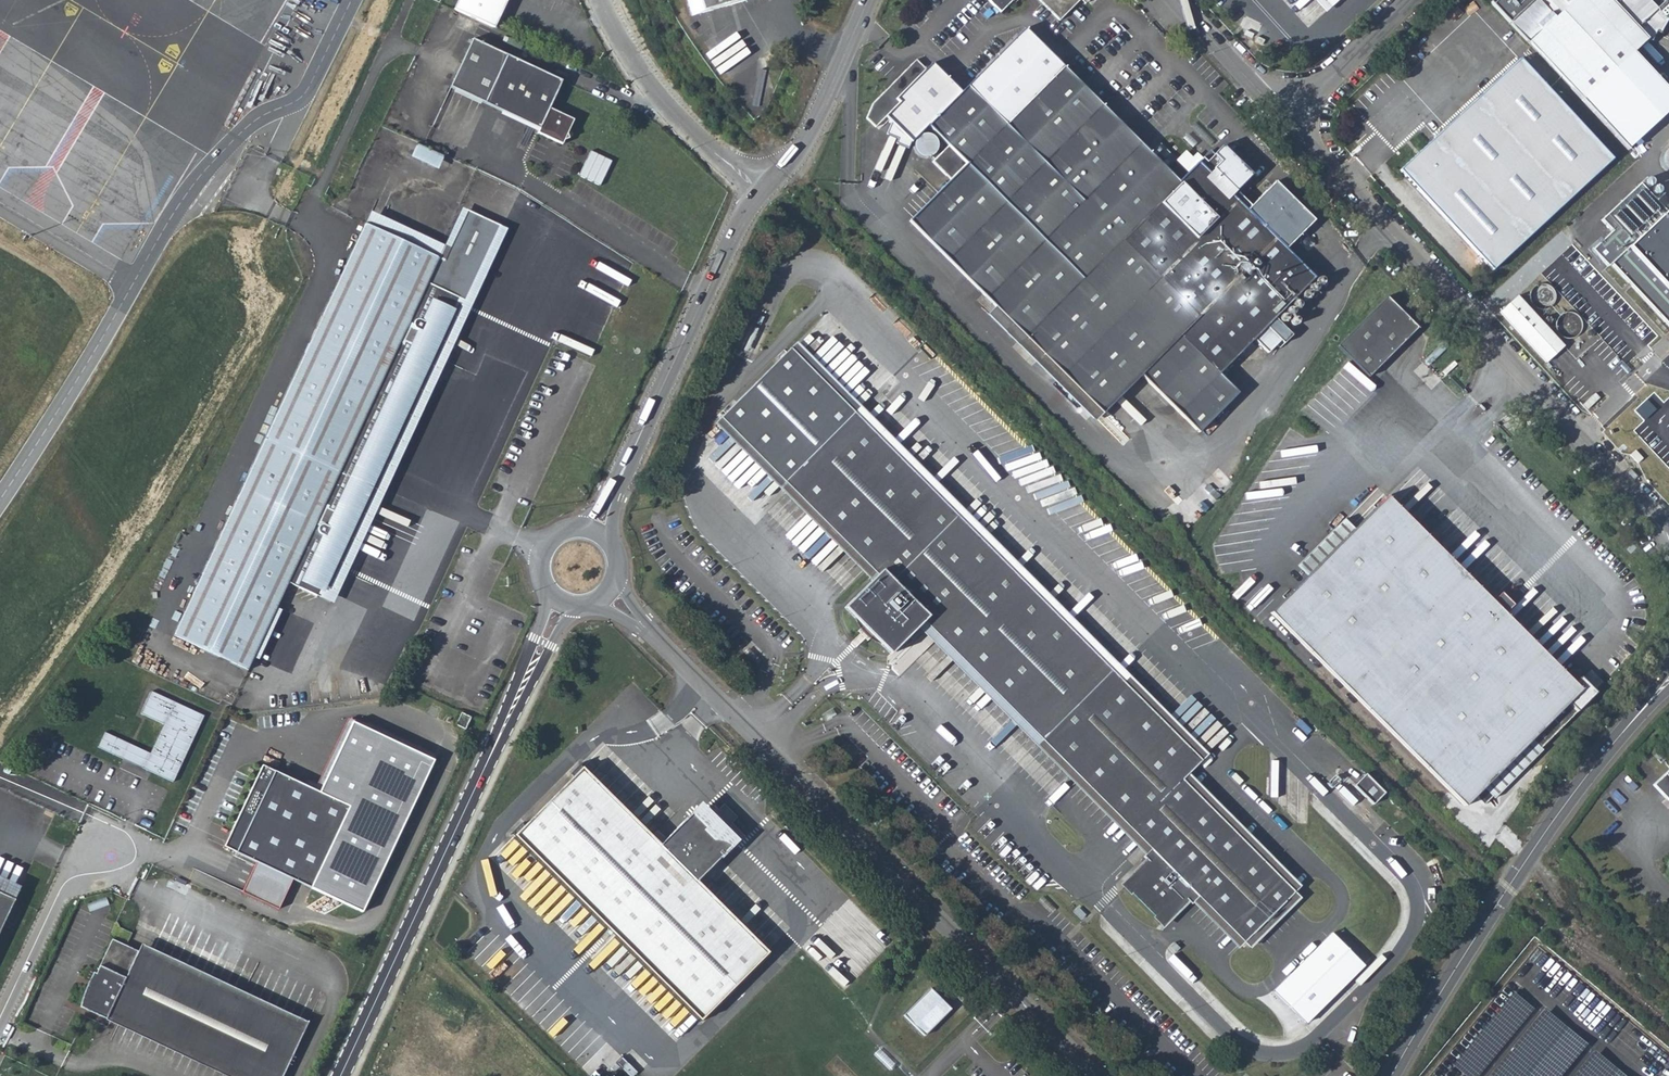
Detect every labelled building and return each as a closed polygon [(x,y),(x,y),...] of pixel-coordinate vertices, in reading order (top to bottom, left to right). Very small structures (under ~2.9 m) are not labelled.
[(453,9),(492,29),(505,0),(458,0),(453,9)] [(691,16),(745,1),(745,0),(687,0),(691,16)] [(1004,13),(1018,0),(992,0),(1004,13)] [(1063,22),(1086,0),(1042,0),(1063,22)] [(1333,9),(1343,0),(1325,0),(1333,9)] [(1542,57),(1584,102),(1630,152),(1668,115),(1668,91),(1635,54),(1647,43),(1653,45),(1659,36),(1663,38),(1668,24),(1668,15),(1668,14),(1663,19),(1646,0),(1504,0),(1496,8),(1542,57)] [(1063,69),(1025,31),(968,88),(1006,126),(1063,69)] [(475,41),(451,93),(513,122),(562,145),(573,120),(564,116),(549,109),(554,97),(561,81),(475,41)] [(1506,75),(1535,107),(1576,152),(1590,167),(1598,176),(1614,161),(1521,61),(1506,75)] [(1082,201),(1139,144),(1063,69),(1006,126),(1082,201)] [(1401,172),(1471,248),(1576,152),(1535,107),(1506,75),(1401,172)] [(1081,279),(1121,239),(1178,182),(1139,144),(1082,201),(1006,126),(968,88),(928,128),(947,147),(966,166),(1081,279)] [(570,104),(554,97),(549,109),(564,116),(570,104)] [(926,137),(923,137),(921,137),(920,138),(918,139),(917,140),(915,142),(915,143),(914,145),(914,146),(913,148),(914,150),(914,152),(915,154),(917,156),(919,158),(921,159),(923,159),(925,160),(927,159),(929,159),(931,158),(933,156),(934,155),(935,153),(936,150),(936,148),(936,146),(936,144),(934,142),(933,140),(931,138),(928,137),(926,137)] [(1234,151),(1244,160),(1252,151),(1241,142),(1234,151)] [(412,156),(439,167),(444,155),(418,143),(412,156)] [(1153,152),(1163,161),(1171,153),(1162,144),(1153,152)] [(952,180),(966,166),(947,147),(933,161),(952,180)] [(612,161),(590,151),(578,176),(600,186),(612,161)] [(1471,248),(1492,272),(1598,176),(1590,167),(1576,152),(1471,248)] [(1250,158),(1245,164),(1258,175),(1262,169),(1250,158)] [(1219,376),(1314,280),(1196,164),(1178,182),(1121,239),(1201,317),(1180,338),(1219,376)] [(1081,279),(966,166),(952,180),(908,224),(995,309),(1103,416),(1142,377),(1180,338),(1201,317),(1121,239),(1081,279)] [(1664,205),(1641,179),(1602,214),(1613,228),(1593,245),(1668,322),(1668,201),(1664,205)] [(321,594),(363,504),(403,421),(462,295),(471,299),(504,227),(468,210),(449,249),(444,259),(375,228),(365,233),(361,240),(272,427),(173,634),(246,668),(288,580),(321,594)] [(375,228),(444,259),(449,249),(391,222),(375,228)] [(1540,284),(1536,286),(1533,288),(1530,292),(1529,296),(1530,300),(1532,304),(1535,307),(1538,309),(1543,310),(1547,309),(1551,307),(1554,304),(1555,300),(1556,296),(1554,292),(1552,288),(1549,285),(1544,284),(1540,284)] [(321,594),(334,600),(420,416),(474,300),(471,299),(462,295),(403,421),(363,504),(321,594)] [(1521,296),(1502,315),(1550,364),(1568,347),(1521,296)] [(1340,353),(1372,383),(1420,333),(1388,304),(1340,353)] [(1094,424),(1103,416),(995,309),(987,318),(1094,424)] [(1568,312),(1564,314),(1561,317),(1559,320),(1558,324),(1558,329),(1560,333),(1563,336),(1567,338),(1571,338),(1575,338),(1579,335),(1582,332),(1583,328),(1584,324),(1583,320),(1580,316),(1577,314),(1573,312),(1568,312)] [(1180,338),(1142,377),(1200,434),(1239,395),(1219,376),(1180,338)] [(863,629),(873,640),(890,657),(922,625),(1153,849),(1145,856),(1151,862),(1129,885),(1166,921),(1189,897),(1194,903),(1201,895),(1248,940),(1297,889),(1182,778),(1203,757),(786,354),(717,426),(876,579),(844,611),(863,629)] [(1645,377),(1664,399),(1639,422),(1650,434),(1639,446),(1665,474),(1668,478),(1668,358),(1645,377)] [(1648,406),(1637,394),(1617,412),(1629,424),(1648,406)] [(1656,484),(1660,480),(1653,473),(1649,476),(1656,484)] [(1271,604),(1465,798),(1473,791),(1481,783),(1529,735),(1567,698),(1580,685),(1575,680),(1386,490),(1352,524),(1305,570),(1271,604)] [(1352,524),(1344,516),(1297,563),(1305,570),(1352,524)] [(863,629),(858,635),(868,645),(869,644),(873,640),(863,629)] [(1590,694),(1596,689),(1581,674),(1575,680),(1580,685),(1590,694)] [(1590,694),(1580,685),(1567,698),(1577,707),(1590,694)] [(103,732),(96,747),(121,759),(123,755),(143,764),(141,768),(172,782),(203,716),(150,691),(140,713),(162,724),(148,753),(103,732)] [(1539,745),(1577,707),(1567,698),(1529,735),(1539,745)] [(455,726),(465,730),(471,718),(461,713),(455,726)] [(355,724),(322,795),(349,807),(310,889),(365,914),(436,762),(355,724)] [(1491,793),(1539,745),(1529,735),(1481,783),(1491,793)] [(123,755),(121,759),(141,768),(143,764),(123,755)] [(1650,779),(1668,799),(1668,762),(1650,779)] [(579,764),(511,831),(698,1019),(766,951),(695,880),(730,845),(695,811),(660,846),(579,764)] [(310,889),(349,807),(322,795),(263,767),(224,848),(310,889)] [(1374,803),(1386,791),(1367,772),(1355,784),(1374,803)] [(1483,801),(1491,793),(1481,783),(1473,791),(1483,801)] [(726,803),(716,813),(729,826),(739,816),(726,803)] [(246,889),(298,913),(307,893),(255,868),(246,889)] [(11,901),(14,895),(6,891),(2,898),(0,897),(0,925),(11,901)] [(86,906),(88,913),(106,906),(104,900),(86,906)] [(110,1016),(240,1075),(283,1075),(303,1032),(111,943),(96,976),(92,975),(89,984),(91,985),(80,1010),(107,1023),(110,1016)] [(905,1018),(924,1038),(951,1010),(932,990),(905,1018)] [(222,1075),(240,1075),(110,1016),(107,1023),(222,1075)]
